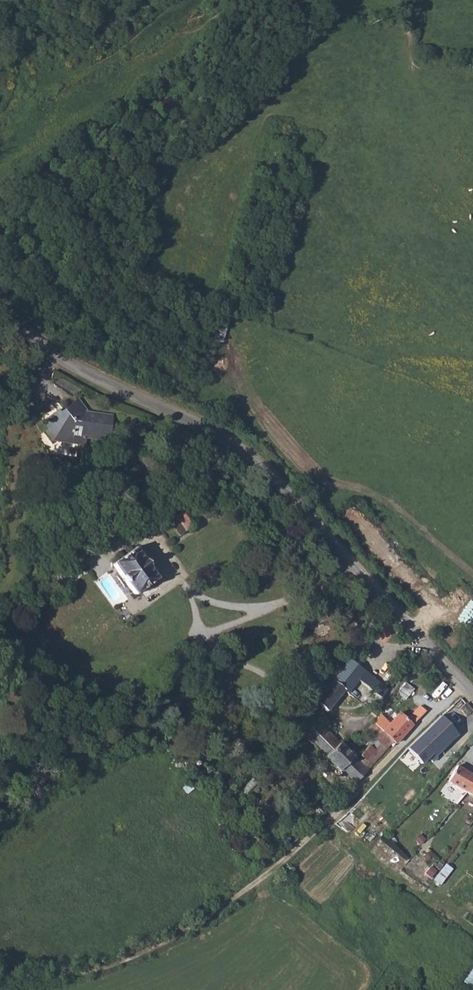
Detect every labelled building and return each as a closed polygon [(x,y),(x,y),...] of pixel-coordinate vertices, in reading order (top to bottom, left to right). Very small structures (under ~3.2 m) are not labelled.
[(88,410),(77,397),(57,412),(55,410),(39,422),(45,429),(43,431),(51,441),(108,448),(113,414),(88,410)] [(24,491),(24,493),(25,495),(27,496),(31,495),(33,494),(34,492),(33,489),(33,488),(31,487),(29,487),(26,487),(24,488),(24,491)] [(165,520),(177,537),(197,523),(188,510),(176,519),(173,515),(165,520)] [(135,549),(109,569),(130,599),(157,580),(135,549)] [(382,614),(376,622),(382,627),(388,620),(382,614)] [(305,695),(322,710),(326,715),(345,693),(353,699),(364,686),(380,699),(387,690),(347,658),(330,680),(323,675),(305,695)] [(424,659),(404,683),(430,708),(449,687),(424,659)] [(472,711),(466,704),(459,710),(466,717),(472,711)] [(306,714),(293,728),(299,734),(312,720),(306,714)] [(379,716),(372,725),(392,745),(393,747),(413,727),(408,722),(405,725),(397,717),(388,726),(379,716)] [(454,732),(440,717),(418,739),(431,754),(454,732)] [(312,720),(299,734),(352,787),(385,752),(379,746),(374,752),(368,748),(360,758),(363,760),(358,765),(312,720)] [(372,725),(365,733),(379,746),(385,752),(392,745),(372,725)] [(418,739),(406,749),(420,765),(421,764),(431,754),(418,739)] [(472,798),(472,777),(456,767),(446,783),(472,798)]
